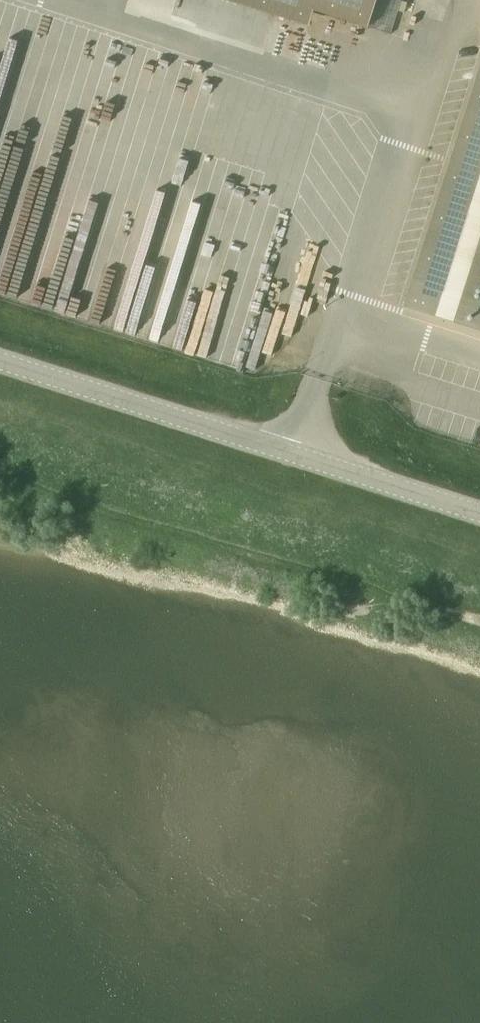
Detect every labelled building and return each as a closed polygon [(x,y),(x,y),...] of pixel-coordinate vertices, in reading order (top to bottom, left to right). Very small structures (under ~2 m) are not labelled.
[(369,27),(378,0),(284,0),(369,27)] [(406,307),(479,331),(479,73),(406,307)]
